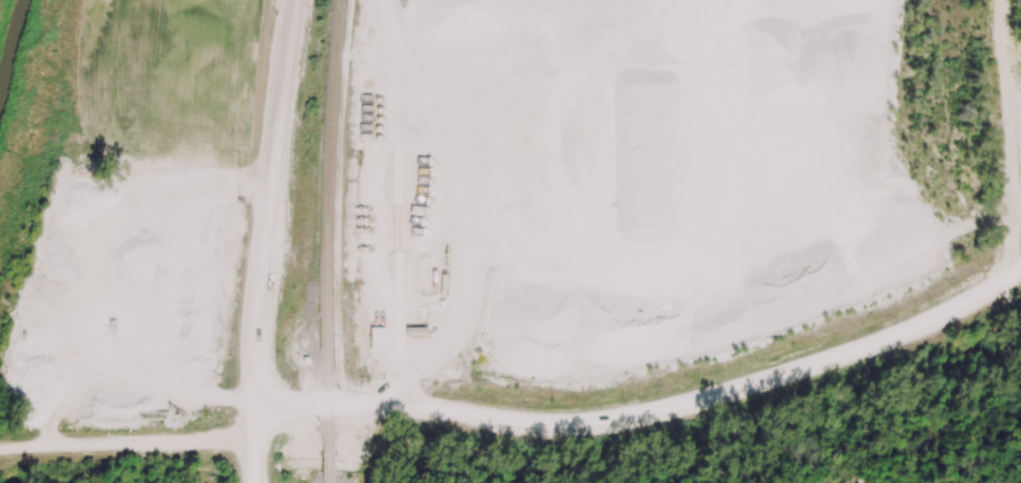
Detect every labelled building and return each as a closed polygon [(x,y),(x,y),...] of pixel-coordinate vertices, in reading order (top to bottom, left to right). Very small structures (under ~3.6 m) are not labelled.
[(388,329),(372,329),(372,352),(388,352),(388,329)] [(430,337),(430,329),(408,331),(409,339),(430,337)]
